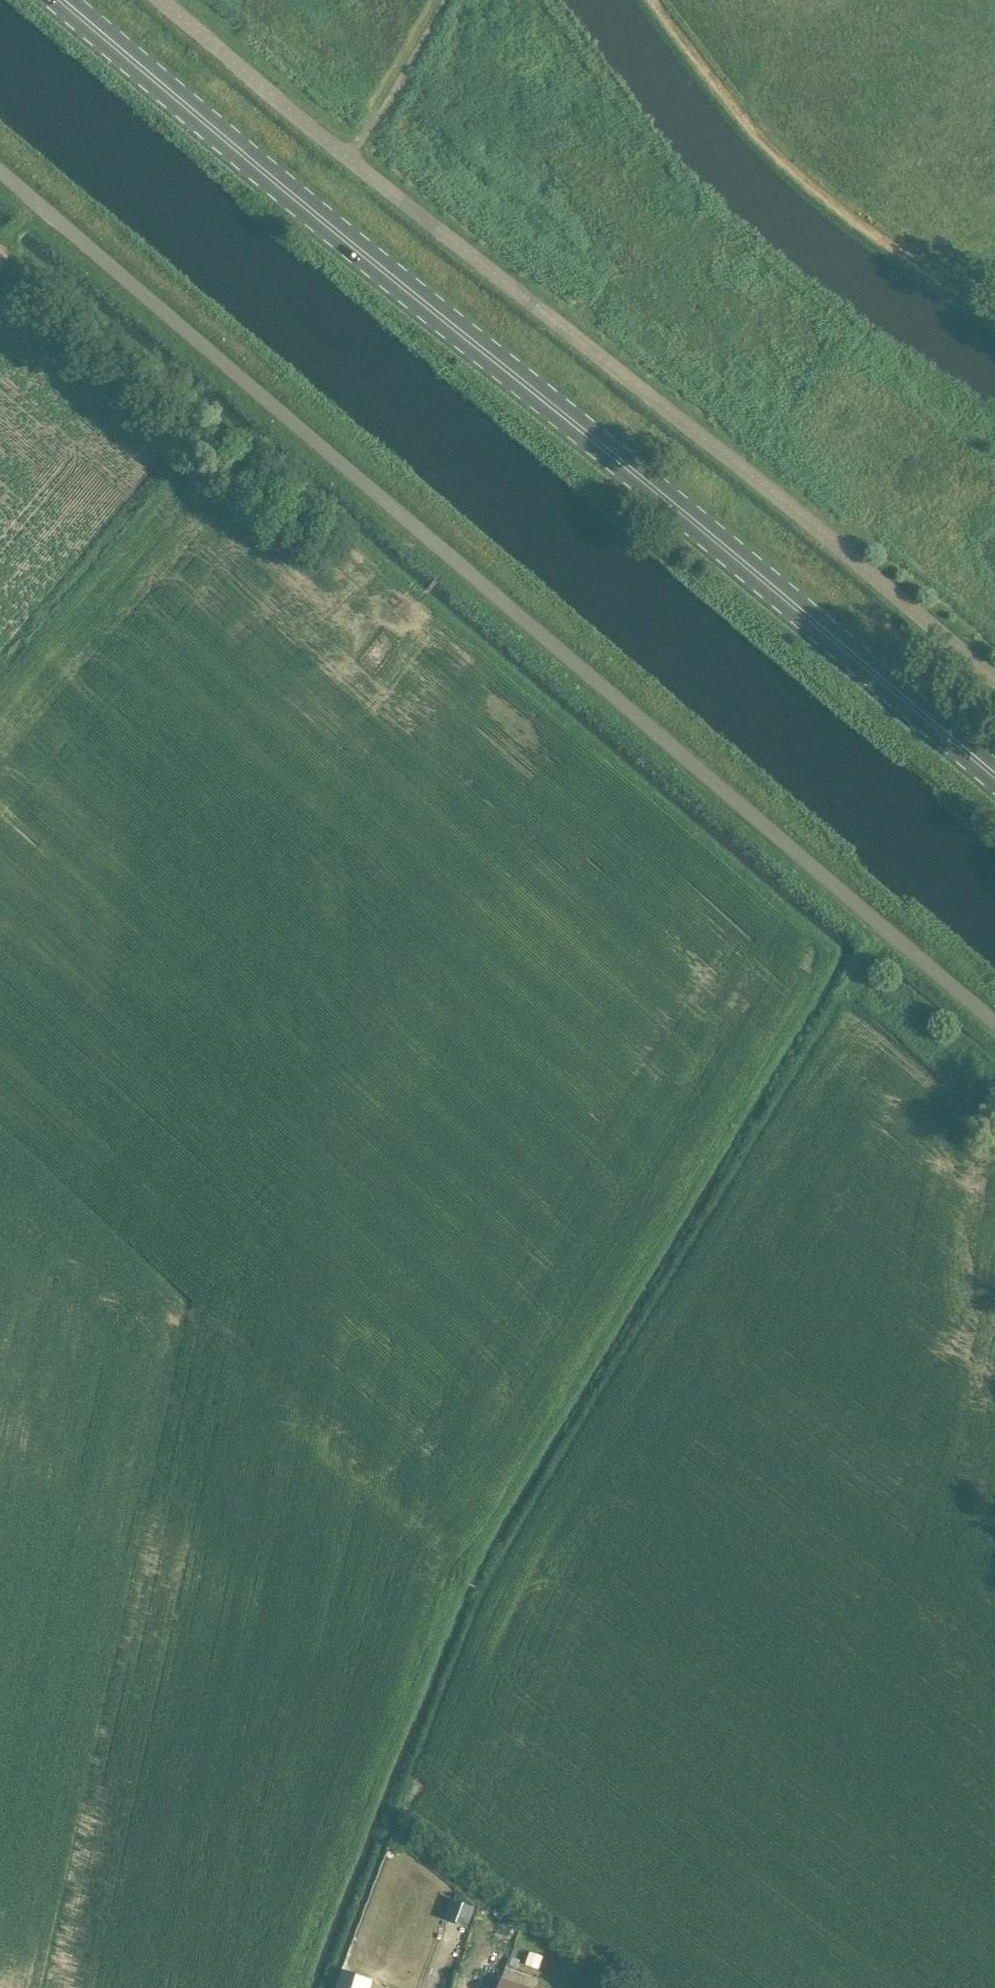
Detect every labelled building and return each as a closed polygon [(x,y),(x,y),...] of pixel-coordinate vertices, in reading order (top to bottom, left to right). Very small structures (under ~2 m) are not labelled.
[(502,1978),(499,1987),(531,1987),(502,1978)]
